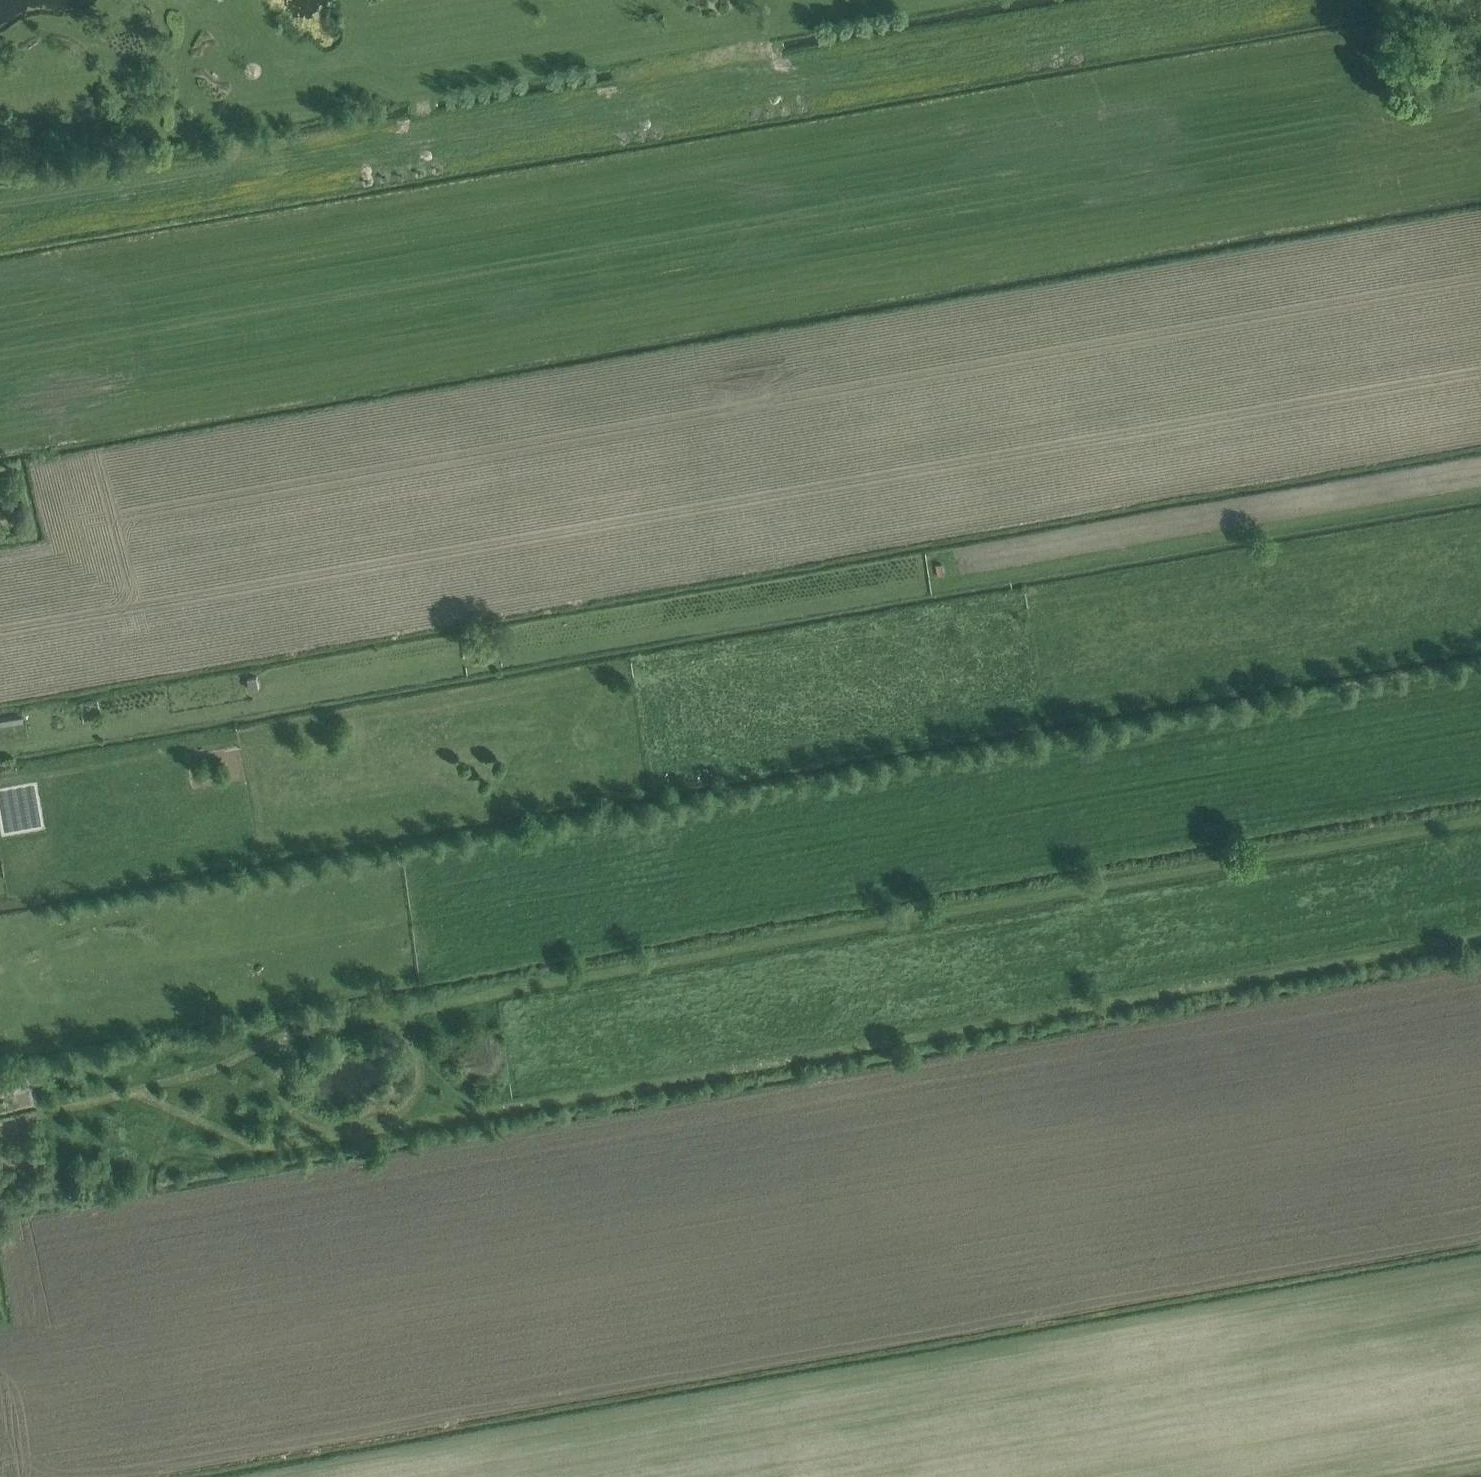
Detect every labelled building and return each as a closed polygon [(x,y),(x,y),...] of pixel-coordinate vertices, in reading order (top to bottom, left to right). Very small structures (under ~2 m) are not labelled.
[(24,525),(6,528),(7,535),(25,532),(24,525)] [(911,565),(905,566),(907,578),(914,577),(911,565)] [(260,677),(250,678),(252,688),(262,686),(260,677)] [(45,1154),(33,1157),(36,1167),(47,1164),(45,1154)]
